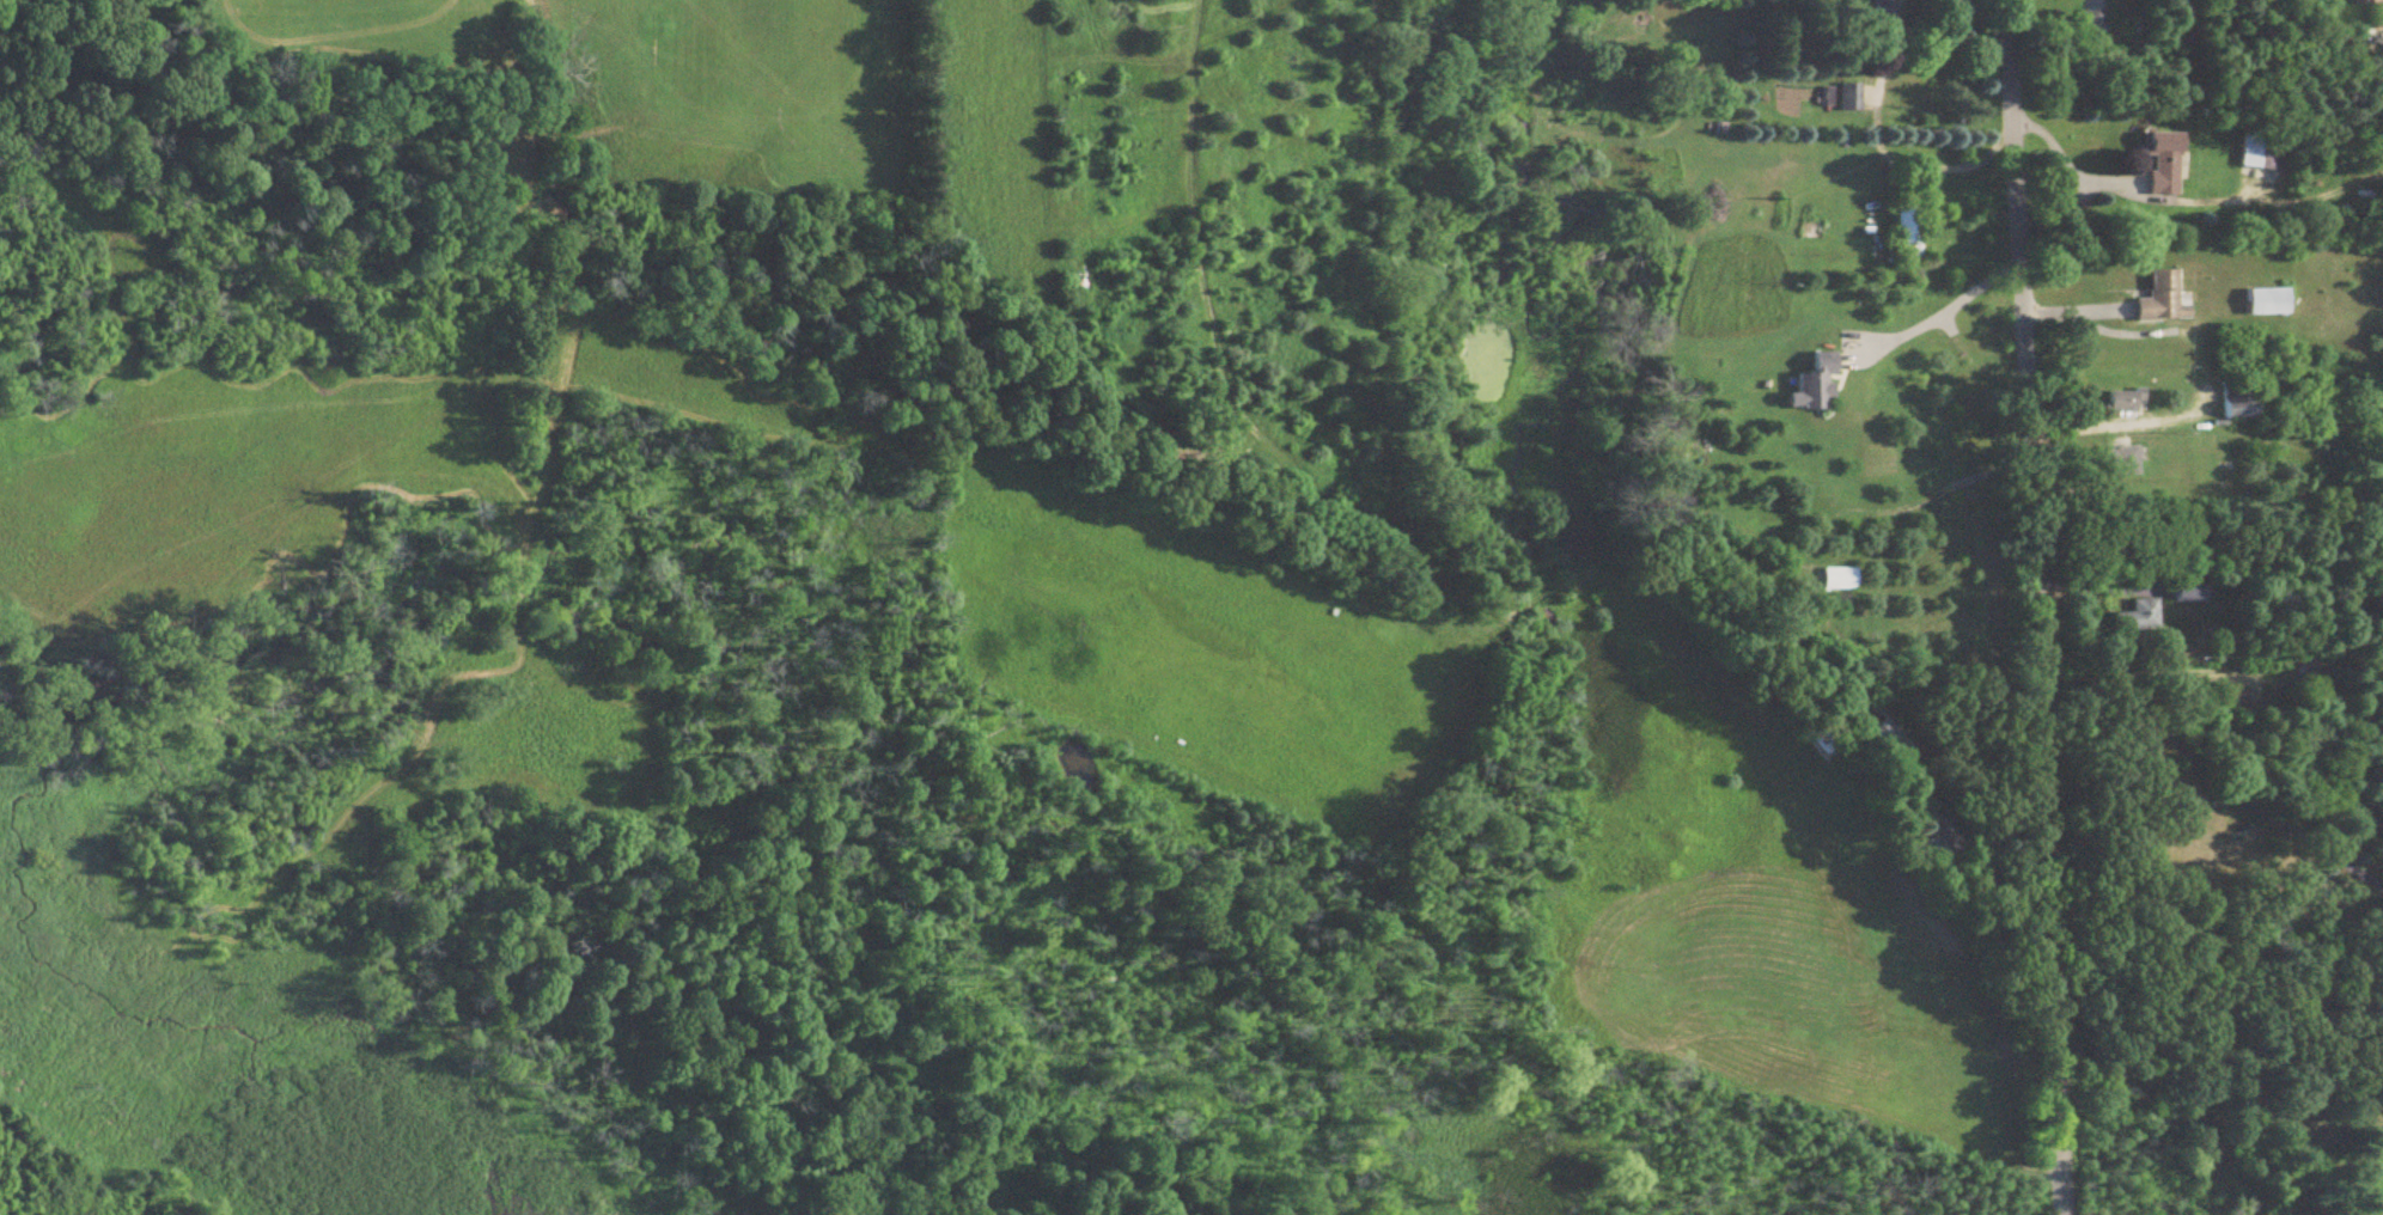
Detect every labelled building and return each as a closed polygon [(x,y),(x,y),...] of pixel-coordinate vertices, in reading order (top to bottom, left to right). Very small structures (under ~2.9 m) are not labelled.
[(1864,23),(1893,23),(1893,0),(1864,0),(1864,23)] [(2102,11),(2079,11),(2079,34),(2102,34),(2102,11)] [(1837,85),(1837,112),(1858,112),(1858,85),(1837,85)] [(2288,173),(2293,132),(2242,126),(2237,167),(2288,173)] [(2139,157),(2145,157),(2145,196),(2174,196),(2174,134),(2139,134),(2139,157)] [(1918,259),(1917,206),(1889,207),(1889,259),(1918,259)] [(2174,272),(2146,272),(2146,301),(2131,301),(2131,324),(2187,323),(2186,307),(2174,308),(2174,272)] [(2284,316),(2284,290),(2242,290),(2242,316),(2284,316)] [(1781,411),(1826,411),(1827,354),(1807,354),(1806,376),(1792,376),(1791,396),(1781,396),(1781,411)] [(2238,376),(2219,376),(2220,418),(2252,418),(2252,381),(2238,381),(2238,376)] [(2142,392),(2104,392),(2104,413),(2142,414),(2142,392)] [(2134,476),(2134,448),(2104,448),(2104,476),(2134,476)] [(1853,569),(1819,569),(1819,591),(1853,591),(1853,569)] [(2168,602),(2201,603),(2201,585),(2169,584),(2168,602)] [(2156,631),(2156,600),(2128,600),(2128,612),(2110,612),(2110,631),(2156,631)]
